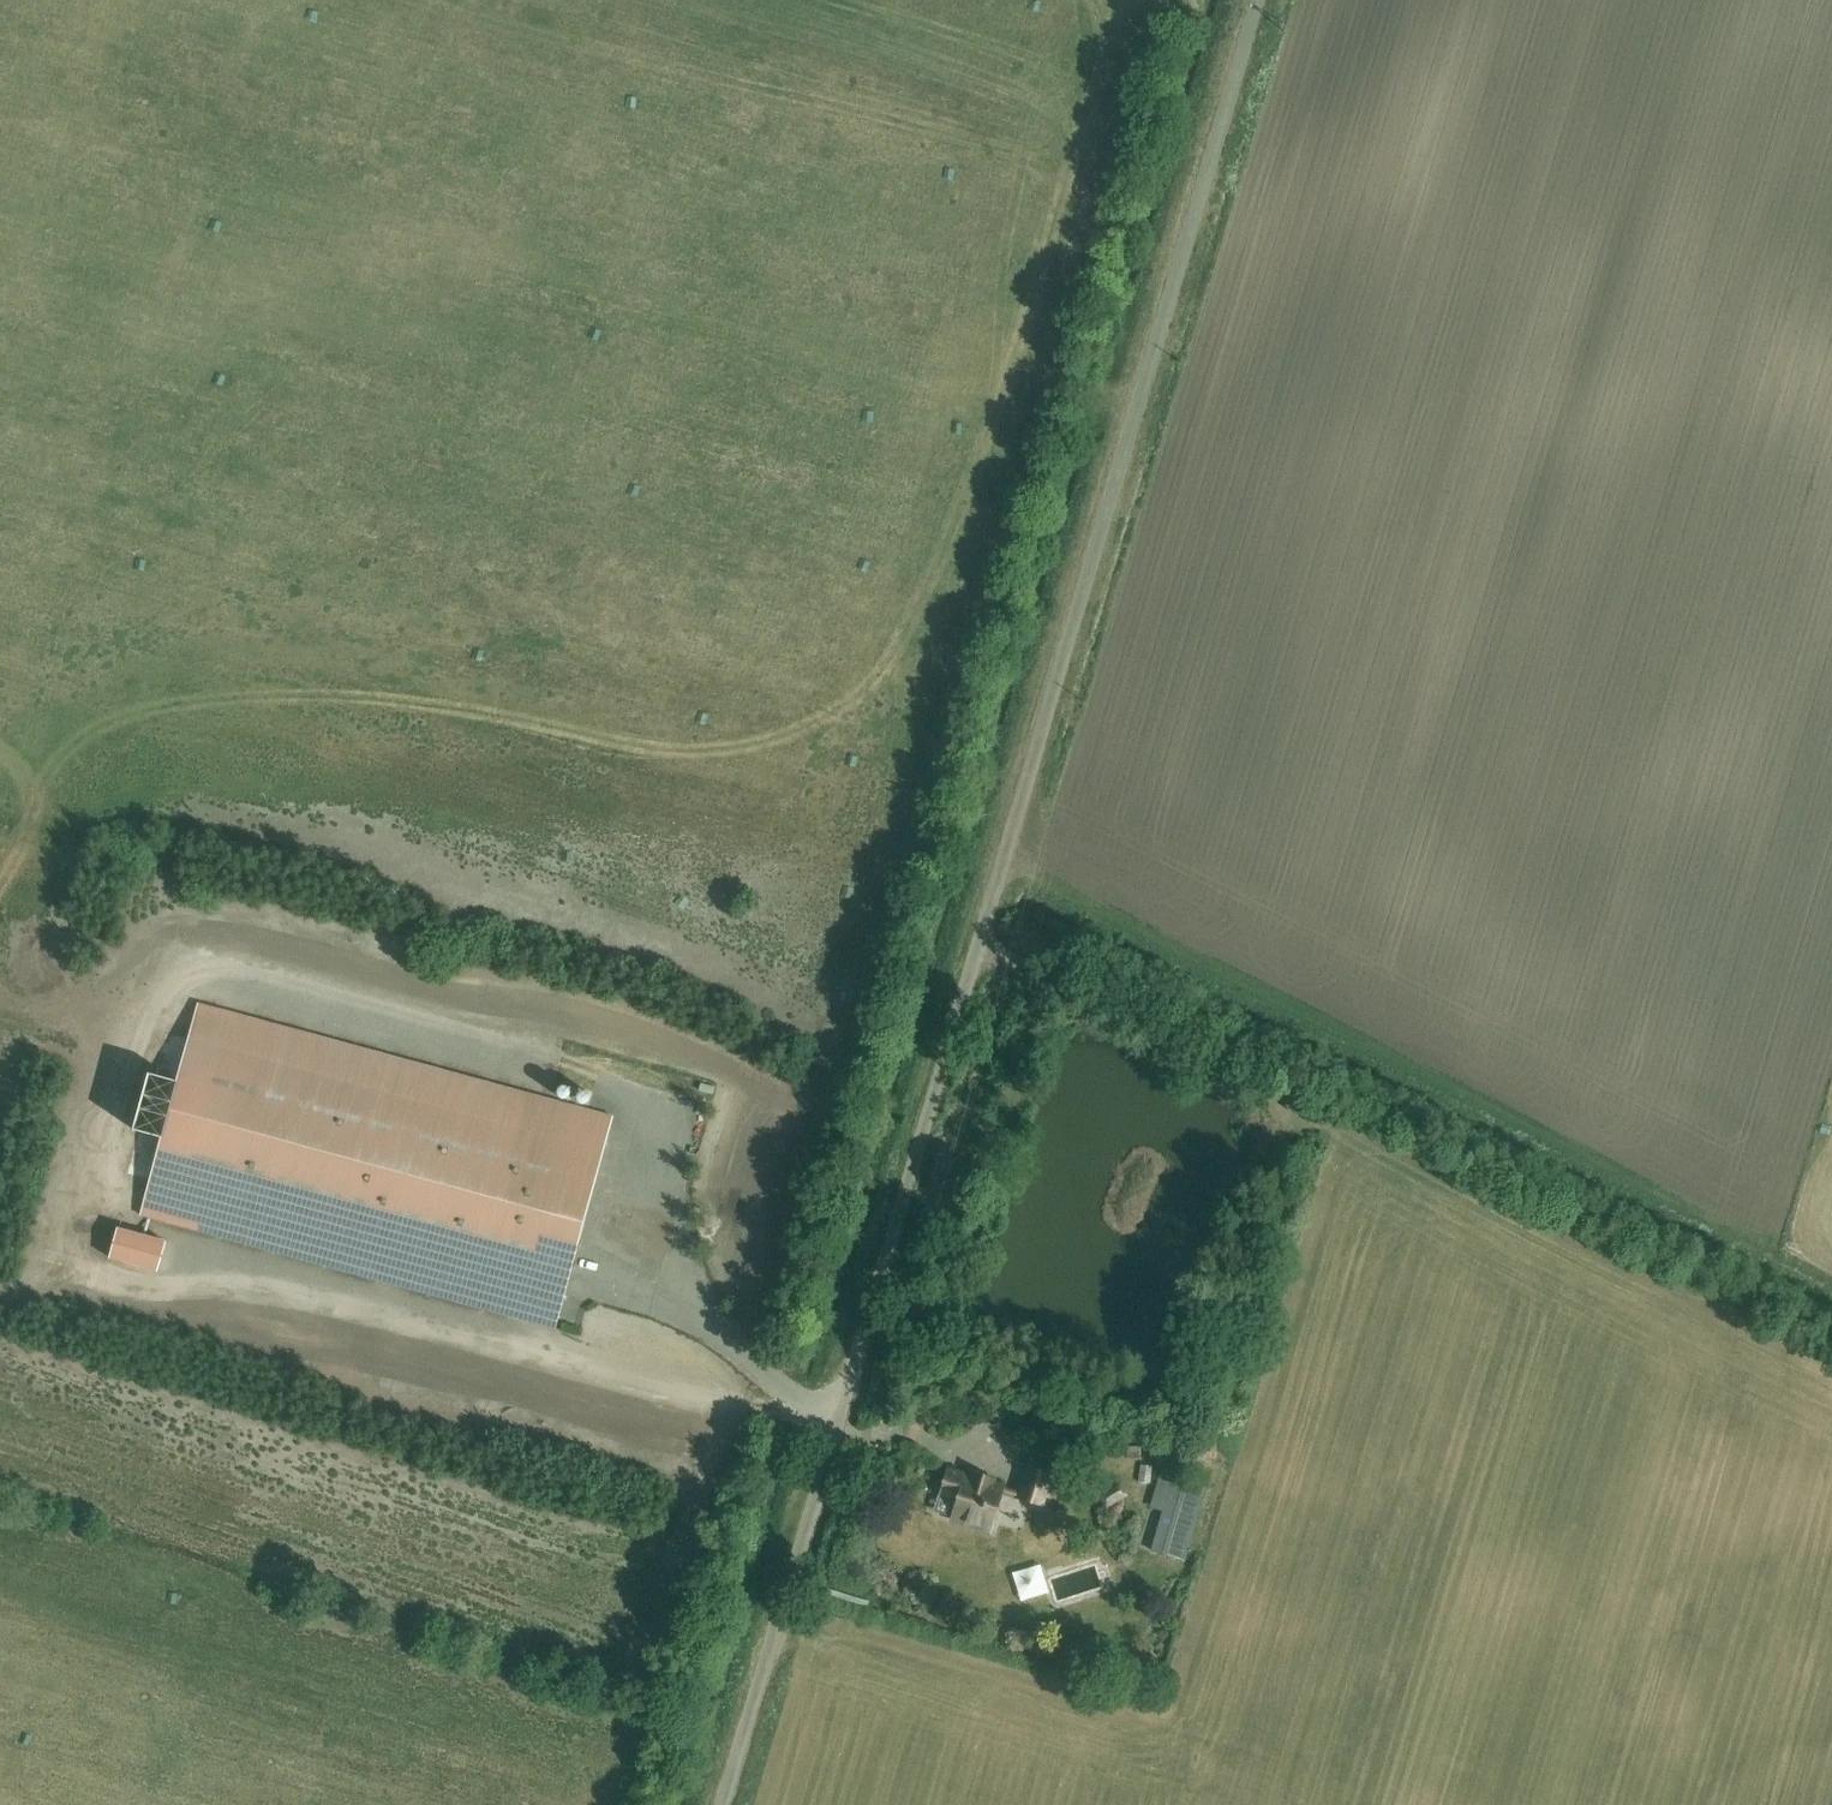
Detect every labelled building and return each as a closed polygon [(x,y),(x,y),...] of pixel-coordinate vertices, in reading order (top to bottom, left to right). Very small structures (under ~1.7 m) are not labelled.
[(610,1119),(198,1006),(139,1220),(551,1333),(610,1119)] [(162,1245),(114,1231),(105,1262),(153,1276),(162,1245)] [(946,1468),(933,1507),(994,1527),(1007,1488),(946,1468)] [(1014,1504),(1044,1512),(1053,1477),(1023,1469),(1014,1504)] [(1146,1555),(1181,1565),(1205,1482),(1170,1472),(1146,1555)] [(1048,1581),(1055,1605),(1100,1593),(1093,1569),(1048,1581)]
